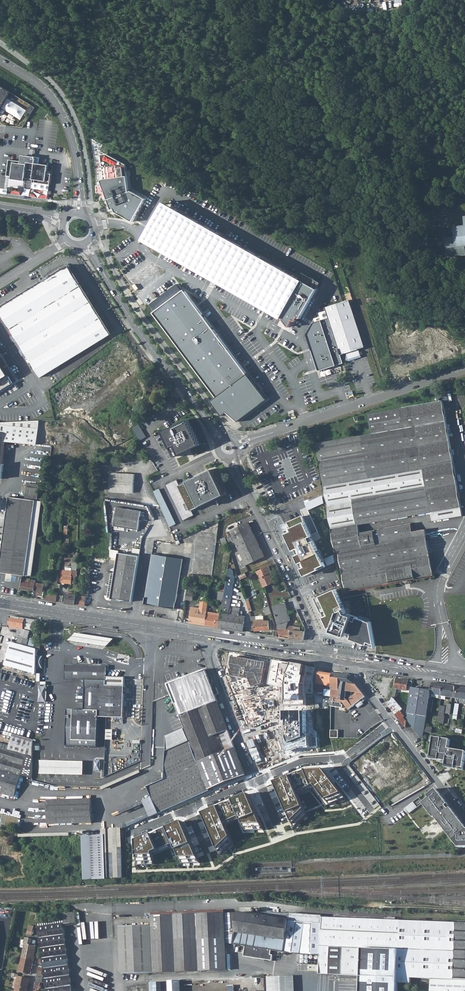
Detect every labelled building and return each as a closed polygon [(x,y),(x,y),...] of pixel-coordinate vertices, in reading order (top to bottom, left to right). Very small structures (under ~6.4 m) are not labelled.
[(0,86),(0,109),(10,92),(0,86)] [(35,107),(31,105),(26,113),(30,115),(35,107)] [(127,164),(101,149),(105,177),(101,179),(112,210),(135,223),(136,221),(148,198),(134,190),(132,191),(130,176),(129,175),(127,164)] [(25,178),(36,180),(35,182),(50,185),(52,174),(47,173),(48,165),(39,164),(40,158),(32,157),(29,156),(24,155),(23,162),(27,162),(27,164),(21,164),(22,161),(21,161),(12,160),(10,160),(7,176),(12,176),(12,179),(25,181),(25,178)] [(146,229),(140,239),(162,251),(177,260),(230,290),(280,318),(282,321),(284,324),(286,327),(290,320),(292,321),(295,317),(298,318),(315,288),(319,283),(301,273),(298,280),(239,247),(181,214),(180,213),(178,212),(160,204),(146,229)] [(445,238),(447,257),(464,255),(464,246),(464,217),(464,226),(454,227),(455,236),(445,238)] [(110,334),(73,274),(74,274),(69,266),(63,270),(0,309),(0,312),(40,377),(110,334)] [(146,304),(154,313),(218,397),(213,400),(224,417),(228,414),(239,423),(270,400),(250,374),(185,292),(183,290),(178,284),(146,304)] [(350,300),(326,307),(329,318),(340,353),(358,348),(359,349),(365,347),(350,300)] [(320,371),(344,363),(340,353),(329,318),(315,323),(309,334),(320,371)] [(360,361),(361,364),(364,363),(362,358),(359,349),(358,348),(340,353),(344,363),(345,366),(360,361)] [(0,359),(0,391),(14,382),(0,359)] [(318,443),(321,463),(325,486),(329,506),(333,528),(332,529),(336,552),(339,551),(347,591),(432,575),(428,555),(424,556),(421,537),(427,536),(425,529),(413,531),(411,523),(360,533),(359,524),(432,511),(433,520),(463,515),(443,401),(369,413),(373,433),(318,443)] [(128,420),(135,416),(131,409),(124,414),(128,420)] [(191,419),(163,431),(176,457),(203,446),(191,419)] [(0,422),(0,478),(2,479),(6,441),(37,444),(39,420),(0,422)] [(141,440),(147,436),(140,424),(133,428),(141,440)] [(126,455),(123,432),(100,435),(103,458),(126,455)] [(277,469),(281,479),(288,496),(308,488),(301,471),(291,445),(270,454),(275,464),(271,466),(273,470),(277,469)] [(200,506),(225,494),(213,469),(199,475),(200,477),(194,480),(193,478),(188,480),(200,506)] [(135,474),(111,473),(110,491),(134,493),(135,474)] [(200,506),(188,480),(180,484),(177,478),(166,484),(169,491),(170,491),(183,519),(193,515),(191,510),(200,506)] [(0,564),(0,572),(23,575),(32,576),(42,501),(42,498),(38,498),(39,488),(27,486),(26,499),(9,496),(0,564)] [(159,488),(154,491),(170,526),(175,523),(159,488)] [(117,507),(114,525),(139,529),(141,511),(135,510),(122,508),(117,507)] [(249,522),(230,531),(246,565),(264,556),(260,546),(249,522)] [(432,575),(434,575),(427,536),(421,537),(424,556),(428,555),(432,575)] [(139,556),(119,552),(111,598),(132,601),(139,556)] [(183,559),(152,554),(144,603),(175,608),(183,559)] [(78,555),(74,555),(74,559),(71,559),(71,563),(72,563),(72,568),(67,568),(67,570),(63,570),(62,583),(72,584),(72,576),(73,571),(77,571),(78,555)] [(264,587),(274,582),(270,573),(272,572),(269,566),(257,571),(264,587)] [(51,583),(57,584),(59,569),(51,568),(50,573),(49,577),(52,578),(51,583)] [(240,607),(234,606),(233,614),(228,613),(229,612),(230,612),(231,608),(229,608),(231,599),(234,578),(232,569),(228,569),(227,576),(225,587),(225,592),(223,601),(223,602),(222,606),(221,612),(221,614),(220,616),(218,627),(243,631),(245,616),(242,615),(243,611),(240,611),(240,607)] [(34,590),(36,582),(36,580),(30,579),(23,577),(21,589),(34,591),(34,590)] [(44,584),(36,582),(34,590),(38,591),(37,594),(42,595),(43,591),(46,591),(47,585),(44,584)] [(335,587),(314,597),(328,628),(375,646),(371,620),(346,610),(335,587)] [(69,591),(68,592),(66,603),(75,604),(76,595),(75,594),(75,593),(69,591)] [(194,592),(187,591),(185,599),(193,600),(194,592)] [(62,602),(63,595),(52,594),(50,600),(62,602)] [(75,604),(85,606),(85,605),(86,596),(76,595),(75,604)] [(200,607),(191,606),(189,623),(205,625),(207,614),(207,611),(207,610),(208,607),(208,602),(201,600),(200,607)] [(300,627),(287,625),(288,621),(290,620),(285,602),(273,606),(278,624),(278,627),(277,636),(303,640),(305,631),(300,630),(300,627)] [(220,616),(207,614),(205,625),(218,627),(220,616)] [(252,616),(250,616),(251,621),(254,620),(254,630),(269,629),(268,621),(268,620),(263,621),(263,615),(252,616)] [(11,643),(9,653),(36,661),(36,650),(26,647),(28,640),(27,639),(30,632),(29,631),(30,630),(37,631),(37,621),(11,617),(10,623),(9,628),(18,630),(16,637),(19,638),(17,644),(11,643)] [(93,636),(77,634),(70,641),(88,644),(108,647),(115,640),(93,636)] [(9,653),(5,665),(36,674),(36,661),(9,653)] [(267,663),(229,656),(228,665),(233,677),(249,679),(253,688),(264,684),(267,663)] [(305,667),(274,661),(269,685),(285,689),(286,712),(306,711),(306,701),(303,701),(303,685),(304,685),(305,677),(304,677),(305,667)] [(82,682),(82,665),(65,664),(64,680),(80,680),(82,682)] [(107,666),(82,665),(82,682),(85,685),(85,698),(84,710),(68,709),(68,746),(99,749),(99,723),(106,723),(106,717),(123,718),(124,686),(106,685),(106,676),(107,666)] [(191,741),(189,742),(208,792),(210,792),(209,790),(247,775),(236,748),(225,752),(222,753),(215,736),(219,735),(229,731),(216,696),(216,695),(214,689),(213,690),(206,671),(187,678),(184,670),(181,669),(176,670),(174,674),(177,682),(169,685),(172,694),(186,729),(191,741)] [(332,687),(333,674),(324,673),(324,671),(319,671),(319,672),(318,672),(317,685),(317,688),(317,692),(324,692),(324,697),(331,698),(332,690),(324,690),(323,690),(324,685),(332,687)] [(349,676),(333,674),(332,687),(332,690),(331,698),(331,701),(331,702),(331,707),(342,708),(343,704),(341,705),(341,703),(344,703),(349,710),(356,705),(358,708),(364,704),(362,703),(364,701),(363,699),(366,697),(363,694),(349,676)] [(106,676),(106,685),(124,686),(125,677),(106,676)] [(396,689),(411,692),(412,688),(413,682),(397,679),(396,689)] [(431,691),(431,694),(442,696),(444,685),(439,684),(433,683),(431,691)] [(444,685),(442,696),(453,698),(454,686),(444,685)] [(456,698),(464,700),(464,688),(458,687),(456,698)] [(411,692),(407,719),(409,723),(412,723),(412,726),(415,729),(417,730),(417,732),(420,736),(424,736),(424,732),(425,727),(428,712),(430,698),(431,694),(431,691),(412,688),(411,692)] [(241,700),(255,743),(272,737),(258,694),(241,700)] [(388,702),(386,703),(396,715),(401,712),(403,710),(394,699),(393,698),(388,702)] [(265,705),(270,718),(282,714),(276,701),(265,705)] [(439,715),(438,723),(444,724),(445,717),(444,716),(446,707),(440,706),(439,715)] [(306,711),(286,712),(286,722),(286,743),(290,752),(299,749),(310,748),(309,736),(307,734),(306,711)] [(401,712),(396,715),(405,728),(406,721),(404,718),(405,718),(401,712)] [(167,736),(166,752),(189,742),(191,741),(186,729),(167,736)] [(12,773),(21,775),(32,779),(33,757),(33,740),(13,734),(8,750),(0,747),(0,769),(12,773)] [(225,752),(219,735),(215,736),(222,753),(225,752)] [(396,737),(386,743),(394,756),(404,750),(396,737)] [(431,757),(439,758),(439,760),(447,762),(447,763),(446,766),(449,766),(451,768),(464,770),(464,761),(464,751),(449,749),(450,740),(434,737),(431,757)] [(254,740),(249,742),(256,763),(261,761),(254,740)] [(165,780),(149,787),(153,798),(144,802),(151,817),(208,792),(189,742),(166,752),(165,780)] [(281,754),(287,752),(284,745),(279,747),(281,754)] [(359,766),(365,763),(360,751),(354,754),(359,766)] [(402,775),(414,767),(405,756),(394,764),(402,775)] [(41,762),(40,776),(55,776),(85,777),(85,763),(56,762),(41,762)] [(314,789),(328,806),(347,798),(339,788),(325,768),(307,769),(296,774),(276,782),(288,810),(295,828),(309,815),(301,794),(314,789)] [(15,798),(21,775),(12,773),(0,769),(0,793),(15,798)] [(423,803),(435,818),(436,817),(459,848),(464,847),(464,826),(452,809),(450,811),(448,808),(450,806),(437,789),(428,796),(430,798),(423,803)] [(260,819),(249,793),(224,804),(204,812),(216,842),(222,855),(236,843),(228,824),(241,818),(247,831),(265,831),(260,819)] [(71,800),(48,800),(49,824),(92,823),(92,799),(71,800)] [(143,800),(120,810),(122,814),(145,804),(143,800)] [(405,809),(409,814),(418,808),(413,802),(405,809)] [(148,836),(139,840),(140,865),(157,864),(156,854),(177,846),(184,863),(203,863),(198,850),(185,821),(148,836)] [(83,836),(85,880),(109,879),(108,830),(103,830),(103,836),(83,836)] [(123,830),(110,830),(111,880),(124,880),(123,830)] [(225,913),(197,914),(199,972),(227,971),(225,913)] [(231,913),(225,913),(227,943),(231,944),(234,929),(232,929),(231,913)] [(239,913),(231,913),(232,929),(234,929),(236,930),(234,945),(246,947),(244,957),(272,961),(273,956),(271,955),(272,951),(299,955),(321,956),(320,974),(329,975),(343,975),(343,974),(344,948),(396,949),(399,949),(400,921),(374,920),(322,918),(322,924),(305,923),(290,921),(265,917),(239,913)] [(182,915),(175,915),(176,942),(177,973),(199,972),(197,914),(182,915)] [(175,915),(152,917),(152,926),(153,943),(176,942),(175,915)] [(398,978),(411,978),(431,979),(431,990),(464,990),(464,923),(443,922),(400,921),(399,949),(398,978)] [(38,928),(41,946),(43,959),(43,964),(45,978),(46,984),(47,990),(73,990),(63,924),(39,928),(38,928)] [(153,943),(152,926),(120,928),(122,975),(155,974),(153,943)] [(32,941),(33,939),(26,938),(24,944),(25,944),(23,958),(34,960),(36,947),(35,946),(36,941),(32,941)] [(176,942),(153,943),(155,974),(177,973),(176,942)] [(344,948),(343,974),(358,975),(359,948),(344,948)] [(358,975),(358,990),(395,990),(396,949),(359,948),(358,975)] [(34,960),(23,958),(20,972),(31,974),(34,960)] [(16,990),(27,990),(30,979),(19,977),(16,990)] [(267,978),(268,990),(295,990),(294,977),(267,978)] [(180,982),(151,983),(151,990),(181,990),(180,982)]
